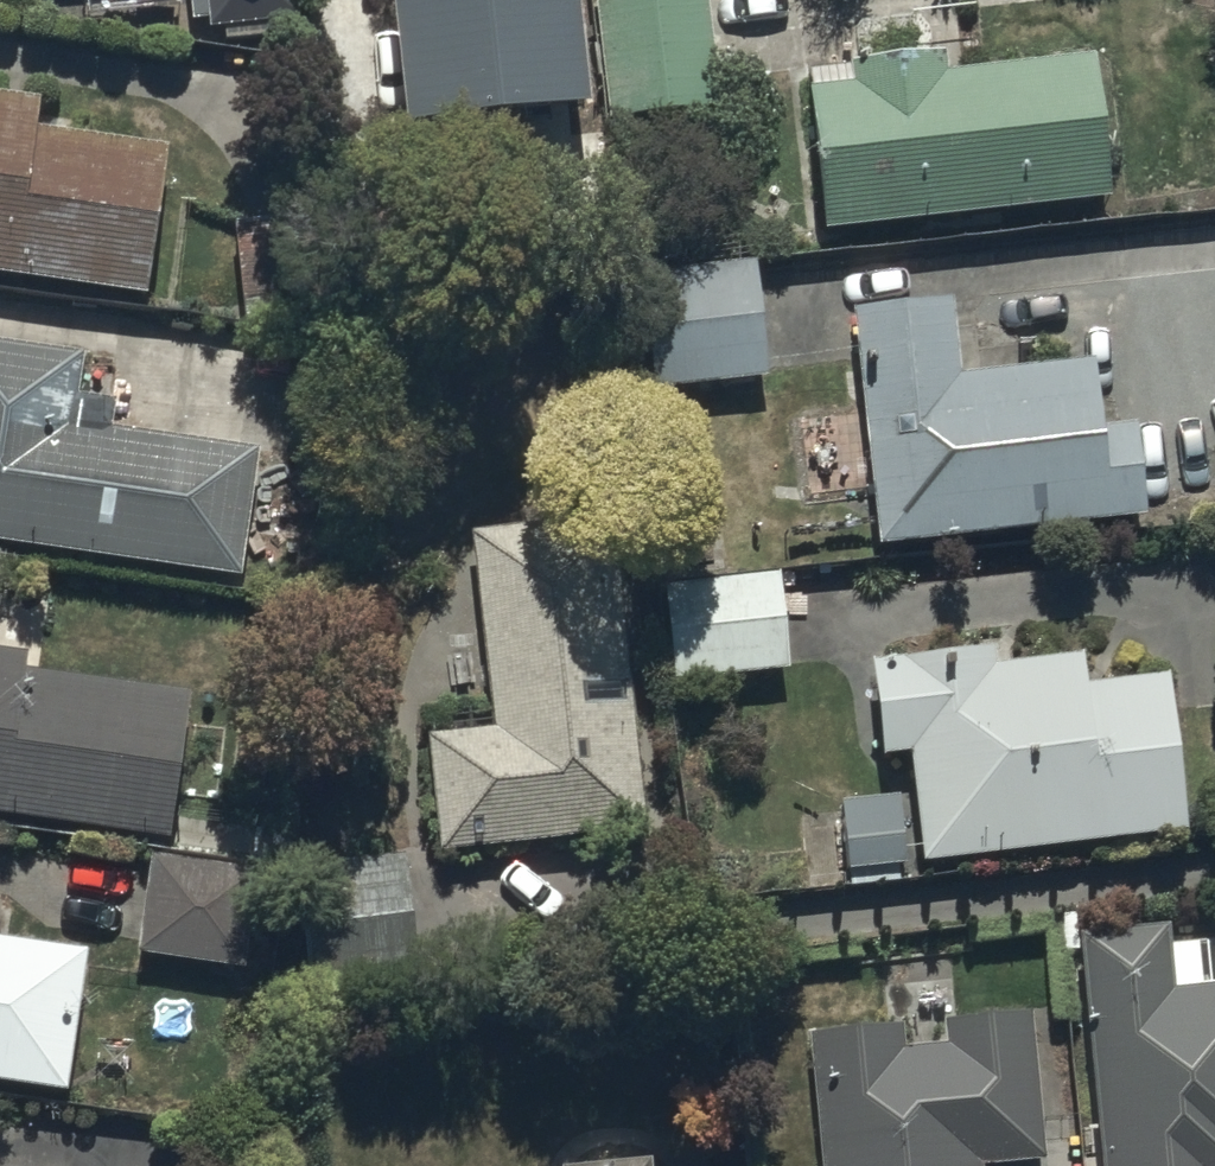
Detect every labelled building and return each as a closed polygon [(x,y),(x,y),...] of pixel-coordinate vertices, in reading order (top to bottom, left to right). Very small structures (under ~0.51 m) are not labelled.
[(293,0),(187,0),(190,21),(206,19),(207,30),(296,18),(293,0)] [(572,0),(381,0),(399,133),(586,109),(572,0)] [(606,121),(718,108),(709,24),(773,16),(771,0),(592,0),(606,121)] [(1106,200),(1088,53),(945,71),(942,47),(800,65),(821,235),(1106,200)] [(0,94),(0,276),(146,297),(160,198),(152,197),(159,147),(83,136),(85,119),(32,111),(33,99),(0,94)] [(322,213),(230,223),(240,319),(332,309),(322,213)] [(764,377),(750,263),(635,278),(650,391),(764,377)] [(947,299),(851,308),(872,547),(1144,522),(1136,428),(1097,431),(1091,363),(954,376),(947,299)] [(0,342),(0,546),(240,575),(255,453),(109,436),(113,400),(78,396),(83,352),(0,342)] [(429,742),(437,848),(642,834),(623,574),(619,520),(563,525),(467,532),(482,738),(429,742)] [(672,682),(785,668),(774,575),(660,589),(672,682)] [(1007,647),(867,661),(877,758),(906,755),(916,861),(1178,836),(1163,680),(1085,688),(1082,655),(1009,662),(1007,647)] [(0,648),(0,813),(168,835),(186,692),(22,671),(25,651),(0,648)] [(895,796),(837,801),(845,875),(903,869),(895,796)] [(398,854),(294,864),(307,997),(410,987),(398,854)] [(251,871),(147,856),(134,953),(237,967),(251,871)] [(1076,936),(1098,1165),(1214,1165),(1214,941),(1165,946),(1163,927),(1076,936)] [(65,1090),(80,949),(0,940),(0,1083),(65,1090)] [(809,1033),(820,1165),(988,1165),(1043,1162),(1031,1013),(942,1020),(944,1045),(900,1049),(898,1026),(809,1033)]
